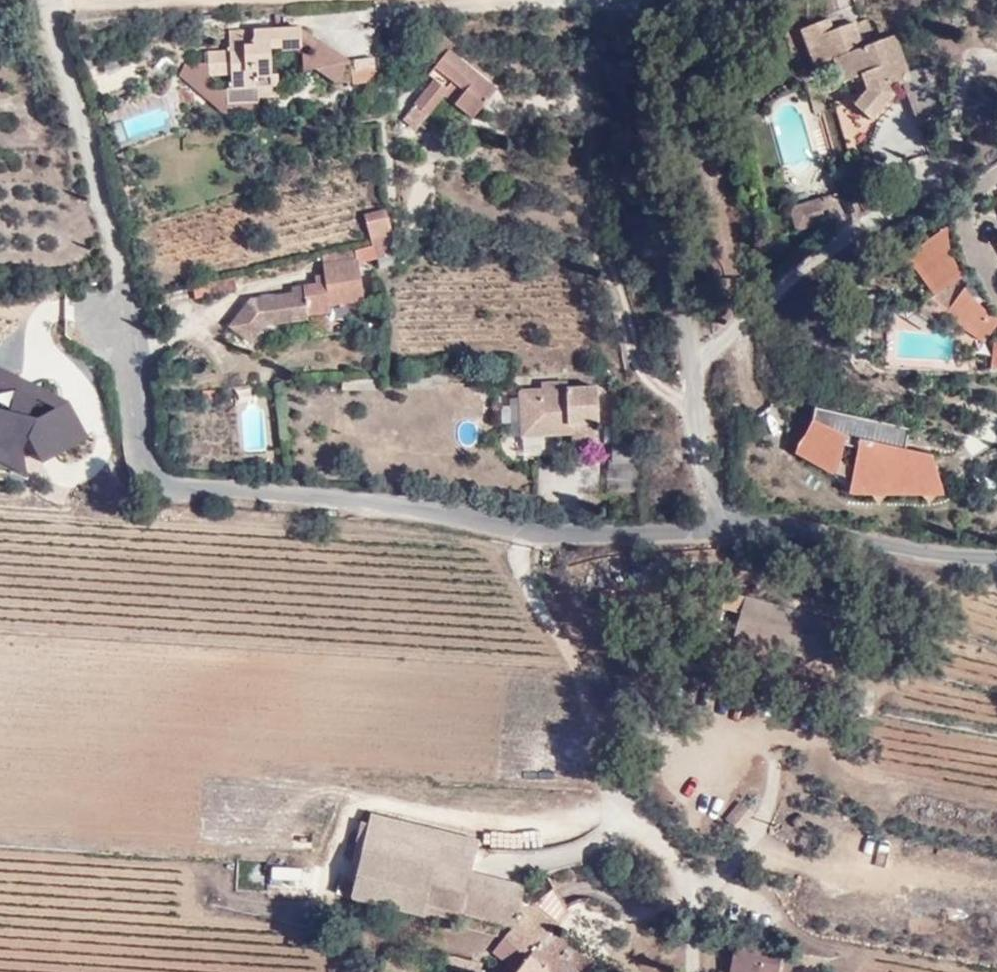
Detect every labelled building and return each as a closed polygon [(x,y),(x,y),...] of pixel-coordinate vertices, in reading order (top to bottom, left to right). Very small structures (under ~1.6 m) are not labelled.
[(904,67),(912,64),(899,31),(867,40),(857,18),(827,27),(823,15),(803,25),(811,47),(832,39),(838,53),(855,47),(864,70),(869,80),(854,97),(880,115),(899,89),(896,79),(908,76),(904,67)] [(299,26),(228,29),(228,49),(205,51),(206,63),(182,64),(177,74),(223,114),(257,113),(257,98),(277,97),(276,74),(270,74),(268,48),(279,48),(279,51),(300,50),(299,26)] [(435,29),(419,49),(436,62),(432,67),(434,68),(428,74),(433,78),(413,103),(414,104),(426,114),(442,95),(444,96),(454,105),(470,118),(495,90),(448,50),(453,44),(435,29)] [(832,39),(811,47),(815,60),(838,53),(832,39)] [(846,76),(864,70),(855,47),(838,53),(846,76)] [(924,59),(912,64),(904,67),(908,76),(922,114),(942,106),(924,59)] [(378,67),(349,69),(351,84),(366,83),(378,67)] [(414,104),(404,115),(417,125),(426,114),(414,104)] [(841,203),(838,190),(797,200),(804,226),(833,218),(830,207),(841,203)] [(371,233),(388,230),(393,228),(390,209),(367,212),(371,233)] [(938,286),(955,299),(949,305),(988,330),(996,322),(996,299),(987,291),(964,269),(971,264),(964,254),(955,239),(952,215),(905,247),(921,257),(938,286)] [(380,246),(393,242),(388,230),(371,233),(372,241),(379,239),(380,246)] [(371,291),(358,245),(322,254),(330,286),(312,290),(318,315),(338,310),(336,299),(371,291)] [(969,252),(964,254),(971,264),(975,264),(969,252)] [(210,298),(215,296),(241,290),(238,275),(206,283),(210,298)] [(955,299),(938,286),(930,294),(949,305),(955,299)] [(269,325),(313,318),(307,289),(251,298),(229,326),(252,345),(269,325)] [(989,369),(996,369),(996,342),(989,342),(989,369)] [(87,440),(62,393),(0,368),(0,468),(19,475),(87,440)] [(542,420),(542,432),(565,432),(565,420),(578,420),(578,432),(579,445),(603,446),(604,419),(602,382),(568,382),(568,377),(542,377),(542,385),(542,420)] [(525,421),(542,420),(542,385),(524,385),(525,421)] [(525,432),(542,432),(542,420),(525,421),(525,432)] [(565,420),(565,432),(578,432),(578,420),(565,420)] [(804,422),(794,462),(835,472),(845,433),(804,422)] [(850,448),(851,499),(938,499),(938,448),(850,448)] [(840,622),(733,590),(726,609),(745,614),(739,635),(828,662),(840,622)] [(744,829),(792,795),(741,798),(725,814),(744,829)] [(442,871),(479,881),(485,854),(447,845),(442,871)] [(439,881),(479,881),(442,871),(439,881)] [(524,890),(479,881),(439,881),(430,913),(469,923),(470,914),(515,927),(520,903),(533,904),(534,891),(524,890)] [(530,958),(554,929),(561,920),(544,906),(547,894),(534,891),(533,904),(520,903),(515,927),(519,929),(512,936),(530,958)] [(599,964),(554,929),(530,958),(524,967),(519,971),(592,971),(599,964)] [(765,961),(748,957),(749,938),(736,937),(733,971),(763,971),(765,961)] [(450,950),(448,954),(447,964),(483,971),(485,958),(450,950)] [(763,971),(771,971),(772,961),(765,961),(763,971)]
